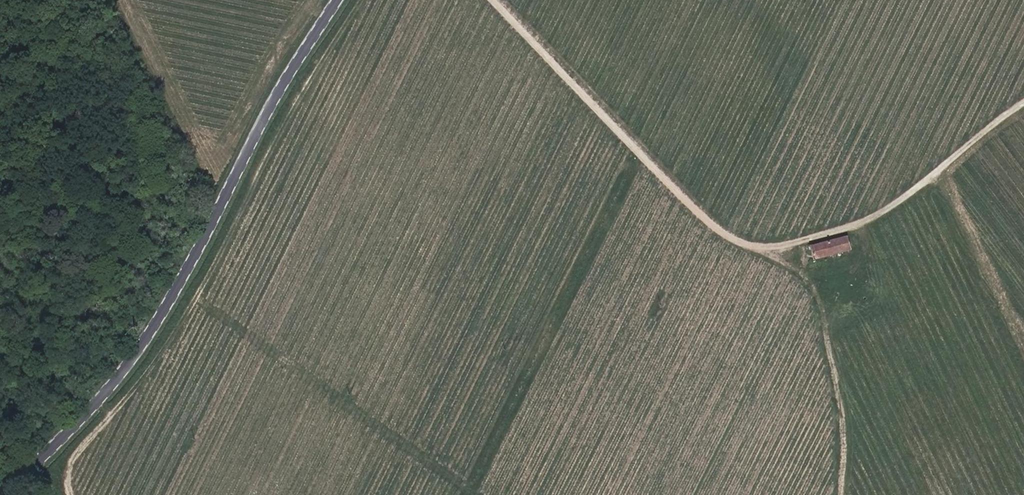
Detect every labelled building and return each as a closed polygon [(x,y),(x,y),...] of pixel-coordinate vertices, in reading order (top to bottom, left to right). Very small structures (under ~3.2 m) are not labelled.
[(812,245),(815,258),(850,248),(847,235),(812,245)]
